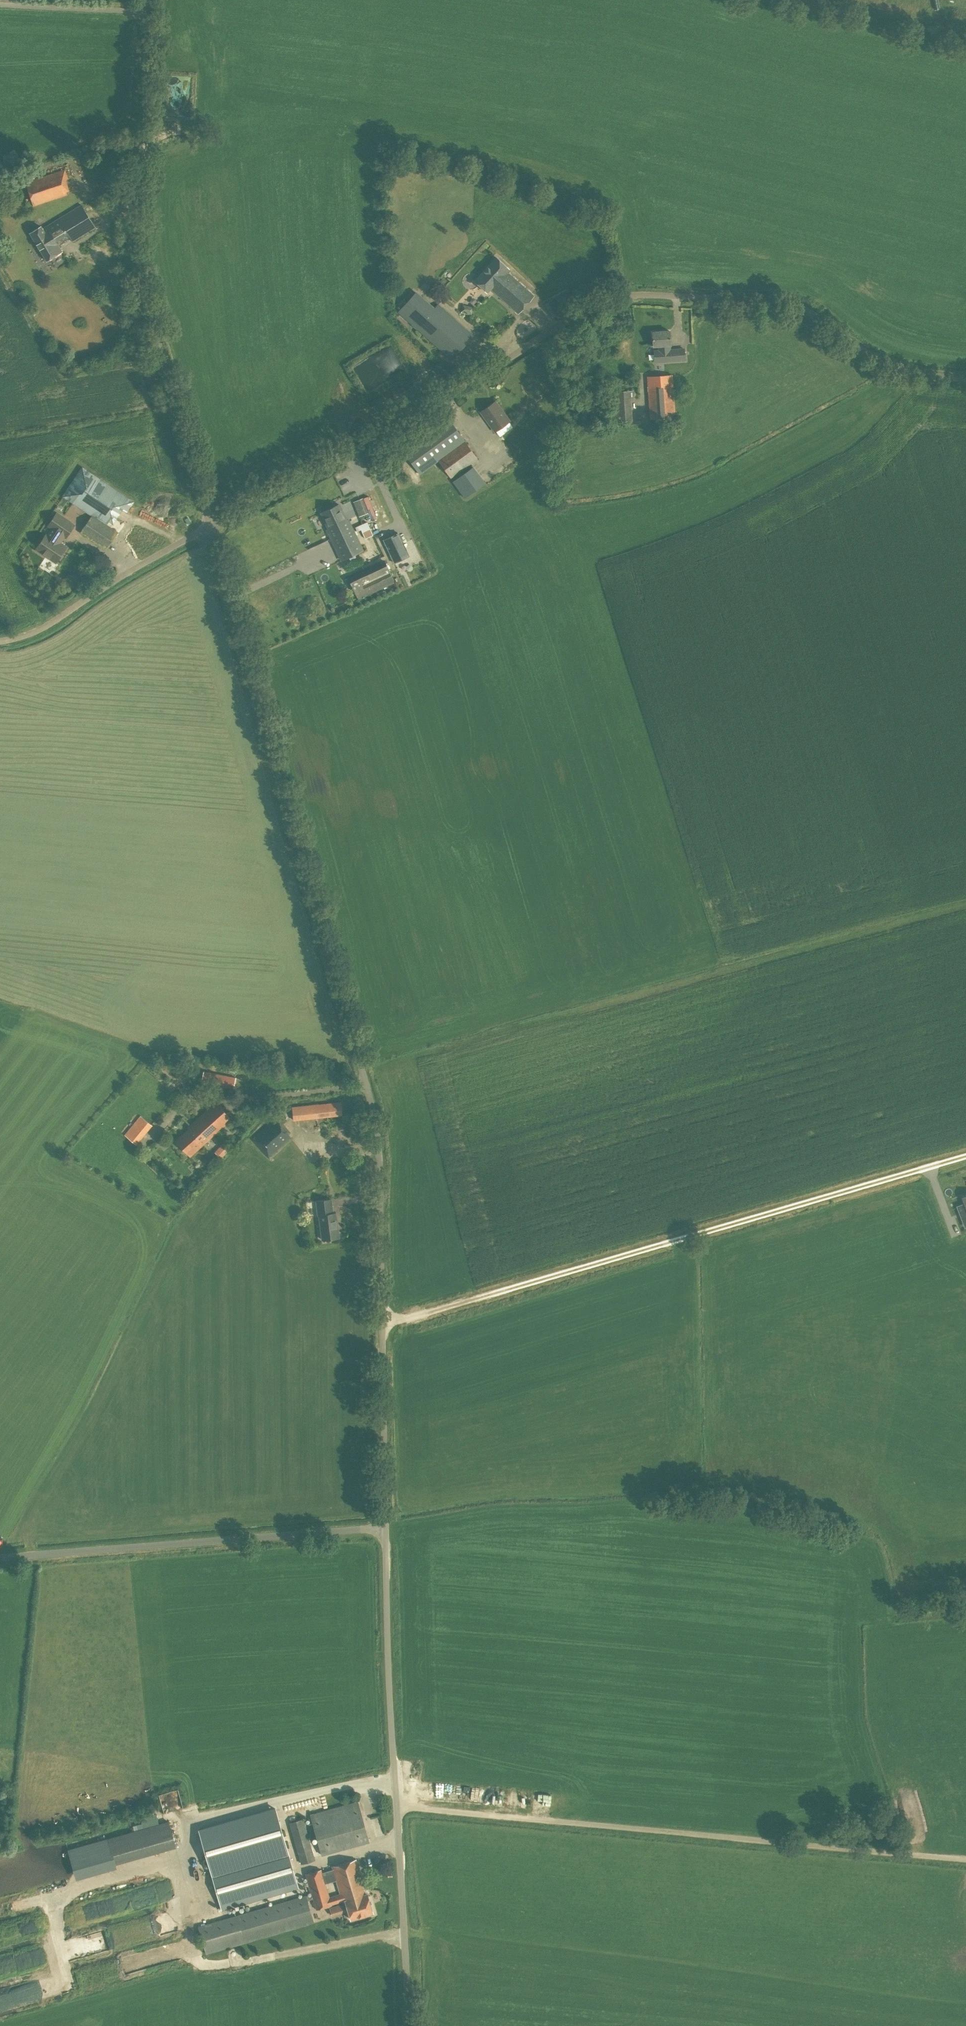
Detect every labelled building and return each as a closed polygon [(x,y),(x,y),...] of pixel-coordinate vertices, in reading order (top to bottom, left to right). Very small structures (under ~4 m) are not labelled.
[(33,206),(67,195),(66,192),(69,191),(66,179),(69,179),(65,169),(26,182),(33,206)] [(61,249),(95,228),(82,205),(43,229),(41,227),(30,233),(47,261),(62,251),(61,249)] [(536,295),(508,270),(510,269),(497,257),(475,281),(488,293),(491,289),(519,314),(536,295)] [(435,308),(416,292),(416,291),(398,312),(452,361),(474,336),(439,304),(435,308)] [(671,348),(671,345),(670,331),(653,332),(654,347),(659,346),(659,349),(653,350),(654,363),(686,361),(685,347),(671,348)] [(650,420),(670,418),(676,418),(673,375),(647,377),(650,420)] [(615,422),(633,421),(632,399),(635,399),(634,391),(613,392),(615,422)] [(495,431),(510,421),(495,401),(481,412),(495,431)] [(451,478),(478,459),(465,441),(466,441),(447,416),(402,449),(420,475),(439,461),(451,478)] [(464,498),(486,483),(474,467),(453,482),(464,498)] [(64,496),(92,515),(106,524),(109,521),(112,523),(123,507),(127,510),(133,501),(84,468),(64,496)] [(359,517),(369,513),(363,498),(353,502),(359,517)] [(347,521),(339,505),(321,513),(332,536),(331,536),(342,560),(362,550),(349,521),(347,521)] [(66,537),(74,525),(56,513),(48,525),(52,528),(48,535),(46,534),(36,549),(56,562),(66,547),(59,542),(63,535),(66,537)] [(106,549),(118,532),(106,524),(92,515),(81,532),(106,549)] [(373,535),(367,522),(355,527),(357,531),(361,529),(365,538),(373,535)] [(409,556),(398,533),(384,540),(394,562),(409,556)] [(359,601),(395,583),(385,560),(348,578),(359,601)] [(233,1091),(236,1078),(204,1073),(201,1084),(233,1091)] [(293,1121),(342,1116),(341,1102),(292,1107),(293,1121)] [(190,1155),(231,1119),(216,1103),(188,1128),(189,1129),(176,1141),(190,1155)] [(269,1159),(291,1138),(288,1135),(291,1132),(284,1124),(287,1121),(280,1113),(251,1140),(269,1159)] [(137,1145),(152,1126),(140,1116),(124,1135),(137,1145)] [(227,1160),(234,1148),(228,1144),(220,1156),(227,1160)] [(958,1206),(961,1216),(962,1215),(965,1225),(965,1196),(963,1197),(965,1203),(958,1206)] [(333,1214),(331,1201),(316,1203),(318,1216),(319,1216),(322,1240),(339,1238),(336,1214),(333,1214)] [(378,1810),(381,1801),(377,1799),(373,1808),(378,1810)] [(320,1852),(368,1838),(358,1801),(310,1814),(320,1852)] [(275,1809),(199,1831),(222,1910),(298,1887),(275,1809)] [(301,1863),(315,1860),(303,1818),(289,1822),(301,1863)] [(114,1864),(176,1847),(169,1820),(106,1838),(114,1864)] [(346,1901),(351,1919),(372,1913),(367,1894),(366,1894),(356,1859),(331,1866),(332,1869),(322,1872),(321,1869),(305,1874),(316,1909),(332,1905),(331,1904),(342,1901),(342,1902),(346,1901)] [(205,1954),(314,1922),(306,1895),(198,1926),(205,1954)]
